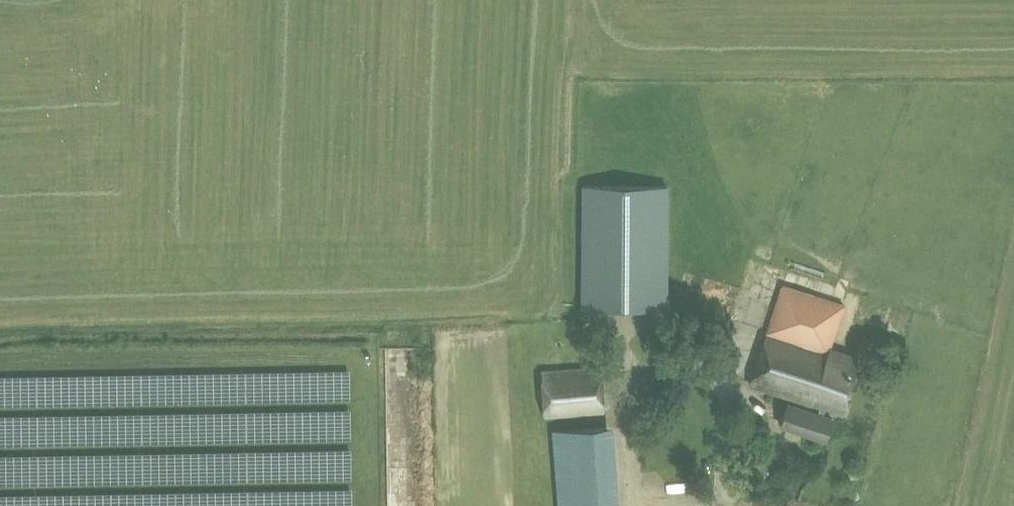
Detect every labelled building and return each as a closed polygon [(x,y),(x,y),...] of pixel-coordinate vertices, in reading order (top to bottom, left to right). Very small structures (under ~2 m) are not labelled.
[(581,184),(581,307),(667,308),(668,184),(581,184)] [(843,305),(783,285),(750,383),(819,406),(816,414),(787,404),(781,423),(825,438),(832,419),(822,416),(826,406),(845,412),(863,358),(829,347),(843,305)] [(600,364),(540,368),(544,417),(606,412),(600,364)] [(613,424),(551,429),(558,505),(619,505),(613,424)]
